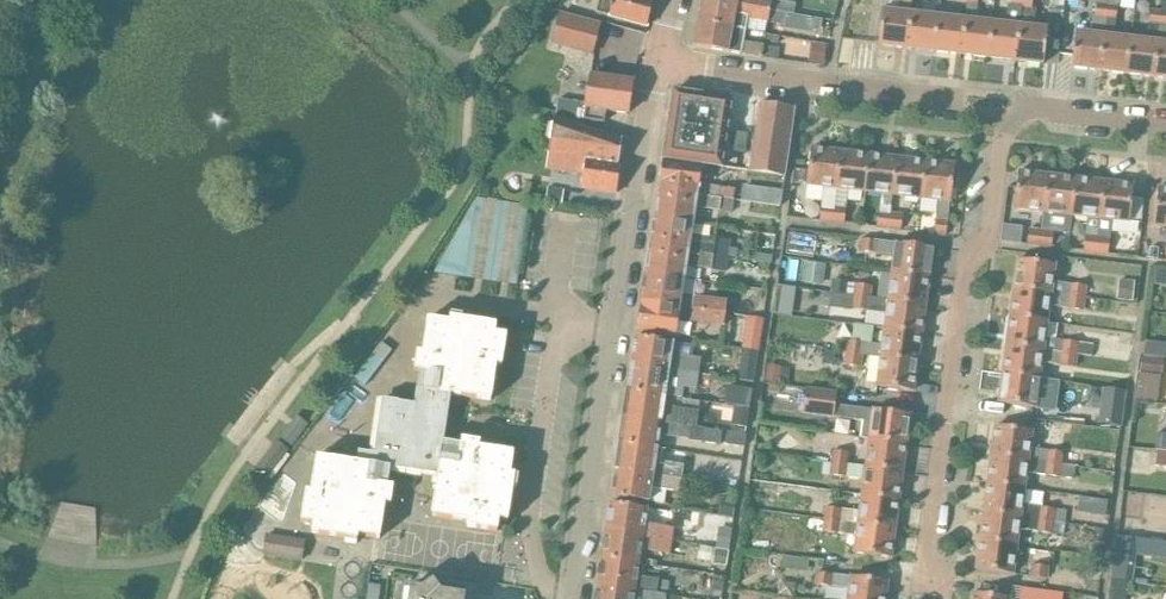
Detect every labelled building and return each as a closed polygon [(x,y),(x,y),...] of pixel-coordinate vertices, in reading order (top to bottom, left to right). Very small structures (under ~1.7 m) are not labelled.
[(610,18),(648,27),(655,0),(599,0),(596,14),(610,18)] [(770,11),(711,0),(703,0),(699,22),(746,30),(748,19),(787,25),(788,14),(785,14),(770,11)] [(770,11),(772,0),(711,0),(770,11)] [(912,0),(902,0),(901,13),(883,10),(879,46),(906,49),(912,0)] [(934,52),(938,17),(922,15),(923,0),(912,0),(906,49),(934,52)] [(989,58),(993,23),(976,21),(979,0),(968,0),(967,4),(965,20),(961,55),(989,58)] [(1021,10),(1019,26),(1020,26),(1016,61),(1044,65),(1048,30),(1035,28),(1037,10),(1033,9),(1034,0),(1023,0),(1021,10)] [(1099,71),(1108,0),(1096,0),(1098,0),(1096,15),(1093,15),(1091,34),(1076,32),(1072,68),(1099,71)] [(1126,74),(1130,39),(1115,37),(1118,6),(1119,0),(1108,0),(1099,71),(1126,74)] [(1165,79),(1165,0),(1163,0),(1162,12),(1161,12),(1153,77),(1165,79)] [(787,2),(785,14),(788,14),(794,15),(796,4),(787,2)] [(1126,74),(1153,77),(1161,12),(1151,11),(1148,40),(1130,39),(1126,74)] [(601,23),(560,12),(551,45),(592,56),(601,23)] [(938,17),(934,52),(961,55),(965,20),(938,17)] [(814,18),(811,34),(820,35),(823,20),(814,18)] [(744,42),(746,30),(699,22),(694,47),(742,55),(742,54),(762,58),(762,57),(778,59),(779,49),(744,42)] [(993,23),(989,58),(1016,61),(1020,26),(1019,26),(993,23)] [(810,44),(808,62),(824,64),(827,47),(810,44)] [(554,115),(554,117),(585,128),(586,120),(605,123),(607,112),(628,115),(633,82),(591,75),(587,104),(558,99),(557,107),(556,116),(554,115)] [(666,144),(664,159),(722,167),(735,134),(732,100),(674,91),(666,144)] [(760,104),(750,136),(750,172),(786,177),(794,122),(796,110),(760,104)] [(546,128),(545,136),(545,139),(547,142),(548,143),(550,143),(546,168),(583,174),(581,189),(593,190),(616,194),(621,164),(619,163),(619,160),(622,157),(623,148),(622,144),(622,140),(585,128),(554,117),(553,124),(551,124),(549,125),(547,126),(546,128)] [(747,136),(736,134),(734,153),(745,155),(747,136)] [(834,207),(836,189),(837,189),(840,152),(812,148),(807,185),(824,187),(820,221),(832,222),(834,207)] [(840,152),(837,189),(864,192),(868,155),(840,152)] [(868,155),(864,192),(893,195),(897,158),(868,155)] [(893,195),(921,199),(925,162),(897,158),(893,195)] [(659,189),(718,198),(720,187),(700,184),(702,167),(663,161),(659,189)] [(925,162),(921,199),(938,200),(934,234),(946,236),(950,202),(951,202),(955,165),(925,162)] [(1015,209),(1043,213),(1047,176),(1019,172),(1015,209)] [(1047,176),(1043,213),(1072,216),(1076,179),(1047,176)] [(1105,182),(1076,179),(1072,216),(1088,218),(1085,253),(1097,254),(1105,182)] [(1134,186),(1105,182),(1097,254),(1110,255),(1114,221),(1129,223),(1134,186)] [(744,186),(742,201),(781,206),(783,191),(744,186)] [(548,188),(545,205),(562,208),(565,190),(548,188)] [(734,199),(735,190),(721,188),(719,197),(734,199)] [(1156,212),(1154,227),(1165,228),(1165,189),(1158,188),(1156,212)] [(659,189),(655,218),(694,224),(696,208),(732,213),(734,201),(718,199),(718,198),(659,189)] [(477,198),(434,274),(518,286),(530,206),(477,198)] [(834,207),(832,222),(845,224),(846,208),(834,207)] [(891,212),(879,211),(877,227),(889,229),(891,212)] [(903,214),(891,212),(889,229),(901,230),(903,214)] [(728,258),(728,257),(739,259),(740,250),(729,248),(730,241),(692,235),(694,224),(655,218),(650,246),(728,258)] [(1029,230),(1028,245),(1040,246),(1042,231),(1029,230)] [(1042,231),(1040,246),(1052,248),(1054,233),(1042,231)] [(893,272),(929,278),(933,248),(896,243),(896,244),(863,239),(861,252),(876,254),(895,256),(893,272)] [(650,246),(646,274),(685,280),(687,267),(726,272),(728,258),(650,246)] [(1151,247),(1150,259),(1158,259),(1159,248),(1151,247)] [(1014,288),(1086,298),(1088,287),(1053,282),(1055,265),(1018,260),(1014,288)] [(1155,285),(1165,286),(1165,272),(1156,271),(1155,285)] [(893,272),(889,301),(925,307),(929,278),(893,272)] [(646,274),(642,302),(725,315),(727,302),(683,295),(685,280),(646,274)] [(1134,302),(1136,281),(1119,280),(1118,301),(1134,302)] [(857,285),(855,297),(870,298),(872,287),(857,285)] [(1011,317),(1048,322),(1050,306),(1084,311),(1086,298),(1014,288),(1011,317)] [(885,329),(922,335),(925,307),(889,301),(870,298),(855,297),(833,294),(831,306),(887,313),(885,329)] [(642,302),(637,330),(677,336),(679,322),(686,323),(686,320),(724,326),(725,315),(642,302)] [(346,539),(345,542),(357,544),(359,536),(380,539),(386,505),(391,506),(394,487),(388,486),(391,469),(407,472),(406,475),(416,477),(417,473),(438,476),(432,517),(467,522),(466,527),(498,532),(499,521),(509,522),(514,487),(517,488),(519,476),(511,475),(514,453),(480,448),(481,442),(462,439),(461,445),(444,443),(446,427),(450,427),(452,417),(448,417),(451,396),(492,401),(497,366),(502,367),(507,335),(496,334),(497,325),(462,320),(463,316),(451,314),(450,323),(428,319),(423,354),(417,353),(414,372),(420,372),(415,405),(383,400),(375,454),(359,452),(357,463),(317,457),(312,492),(306,491),(301,523),(313,524),(312,533),(346,539)] [(1095,346),(1045,339),(1048,322),(1011,317),(1007,346),(1078,356),(1078,355),(1093,357),(1095,346)] [(863,356),(881,358),(918,363),(922,335),(885,329),(883,346),(849,341),(847,354),(863,356)] [(636,337),(632,364),(699,374),(699,373),(702,359),(671,354),(673,343),(636,337)] [(1007,346),(1003,373),(1040,379),(1042,363),(1076,368),(1078,356),(1007,346)] [(847,354),(846,365),(861,368),(863,356),(847,354)] [(1141,357),(1139,374),(1162,376),(1164,359),(1141,357)] [(918,363),(881,358),(877,387),(914,392),(918,363)] [(628,390),(665,396),(667,384),(681,386),(682,381),(696,383),(694,391),(709,393),(712,375),(699,373),(699,374),(632,364),(628,390)] [(768,365),(765,382),(779,384),(782,367),(768,365)] [(1040,379),(1003,373),(999,403),(1036,408),(1040,379)] [(870,439),(907,444),(911,415),(841,406),(835,406),(837,393),(806,389),(803,413),(863,421),(861,438),(870,439)] [(1102,389),(1098,424),(1120,427),(1122,428),(1127,392),(1125,391),(1102,389)] [(628,390),(624,417),(697,428),(699,413),(663,408),(665,396),(628,390)] [(730,427),(746,429),(750,409),(734,406),(730,427)] [(700,413),(698,427),(713,430),(715,416),(700,413)] [(281,436),(294,446),(309,426),(297,416),(281,436)] [(620,443),(657,449),(659,435),(689,439),(689,442),(702,444),(704,429),(697,428),(624,417),(620,443)] [(1033,432),(1019,430),(996,427),(992,455),(1078,468),(1080,456),(1030,448),(1033,432)] [(721,445),(744,448),(746,448),(747,436),(723,432),(721,445)] [(903,473),(907,444),(870,439),(866,468),(903,473)] [(257,468),(270,478),(290,451),(277,442),(257,468)] [(620,443),(616,470),(682,480),(684,466),(656,461),(657,449),(620,443)] [(1165,467),(1165,451),(1158,450),(1156,466),(1165,467)] [(834,451),(833,463),(848,465),(850,453),(834,451)] [(992,455),(988,484),(1024,489),(1027,473),(1075,480),(1077,468),(1078,468),(992,455)] [(865,480),(862,496),(899,501),(903,473),(866,468),(848,465),(833,463),(831,475),(865,480)] [(616,470),(612,497),(649,502),(652,488),(680,492),(682,480),(616,470)] [(1024,489),(988,484),(984,512),(1067,524),(1068,511),(1022,505),(1024,489)] [(899,501),(862,496),(860,512),(808,505),(806,518),(825,520),(895,530),(899,501)] [(1079,509),(1109,514),(1110,503),(1080,498),(1079,509)] [(737,501),(735,501),(722,499),(720,515),(734,518),(737,501)] [(648,509),(611,503),(607,530),(672,541),(674,528),(645,524),(648,509)] [(984,512),(980,541),(1016,546),(1019,529),(1066,536),(1067,524),(984,512)] [(891,558),(895,530),(825,520),(823,532),(857,537),(855,553),(891,558)] [(729,551),(732,531),(718,529),(715,549),(729,551)] [(607,530),(603,558),(640,563),(642,550),(670,555),(672,541),(607,530)] [(306,541),(266,535),(264,555),(304,562),(306,541)] [(1136,555),(1164,559),(1165,559),(1165,542),(1138,539),(1136,555)] [(1016,546),(980,541),(976,570),(1012,575),(1016,546)] [(714,549),(712,565),(726,567),(729,551),(715,549),(714,549)] [(603,558),(599,585),(667,595),(669,582),(638,577),(640,563),(603,558)] [(1032,577),(1048,579),(1049,567),(1033,565),(1032,577)] [(848,598),(886,598),(888,582),(818,573),(816,585),(850,589),(848,598)] [(726,577),(725,577),(716,576),(714,591),(724,592),(726,577)] [(466,596),(441,592),(433,581),(423,589),(411,587),(409,598),(466,598),(466,596)] [(779,582),(777,596),(792,598),(794,584),(779,582)] [(380,586),(368,585),(366,598),(378,598),(380,586)] [(667,595),(599,585),(597,598),(667,598),(667,595)]
